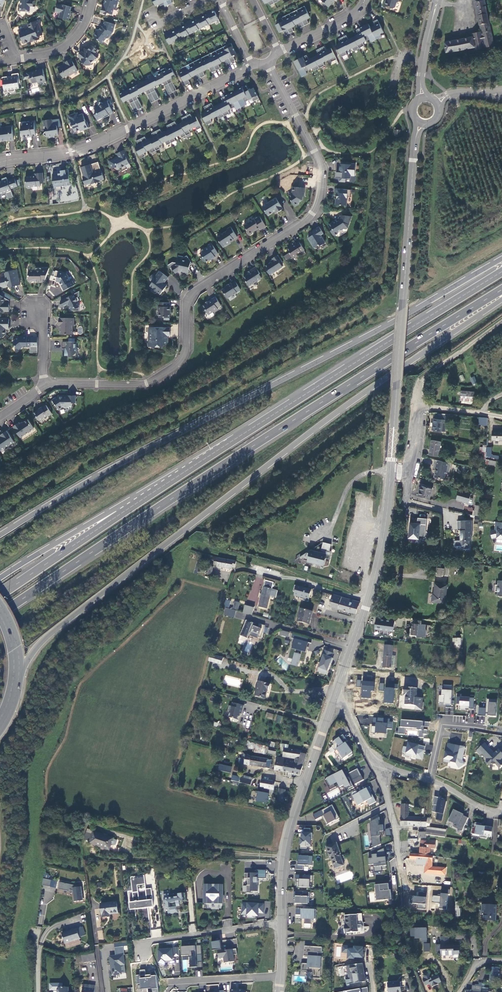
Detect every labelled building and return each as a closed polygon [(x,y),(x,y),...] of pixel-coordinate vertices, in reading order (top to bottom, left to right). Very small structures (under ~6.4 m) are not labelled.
[(20,11),(30,12),(30,6),(33,6),(33,1),(31,1),(31,0),(21,0),(20,11)] [(101,13),(107,15),(108,13),(112,15),(114,8),(116,9),(119,0),(106,0),(104,7),(103,7),(101,13)] [(387,0),(386,1),(384,5),(385,6),(391,8),(390,10),(398,12),(401,3),(398,2),(399,0),(387,0)] [(444,42),(446,53),(475,48),(476,50),(494,46),(485,0),(475,0),(481,31),(472,34),(473,37),(444,42)] [(62,6),(57,5),(55,11),(60,12),(59,18),(69,20),(71,13),(70,13),(72,7),(63,5),(62,6)] [(279,23),(276,25),(280,33),(283,31),(285,36),(294,31),(292,27),(295,26),(295,25),(298,23),(300,28),(309,24),(307,19),(310,17),(305,6),(300,8),(302,12),(299,14),(297,10),(293,12),(294,16),(291,17),(289,14),(285,16),(287,20),(284,21),(282,18),(277,20),(279,23)] [(219,20),(215,11),(212,12),(211,11),(204,15),(205,16),(202,17),(202,16),(194,20),(195,21),(192,22),(192,21),(184,25),(185,26),(182,27),(182,26),(174,30),(175,31),(173,32),(172,31),(164,35),(169,45),(179,40),(189,35),(219,20)] [(341,44),(336,47),(342,57),(347,54),(345,51),(352,48),(354,51),(364,46),(363,43),(370,39),(371,42),(382,37),(380,34),(384,32),(377,20),(374,21),(376,27),(371,29),(369,24),(360,28),(356,30),(359,35),(349,40),(346,35),(339,39),(341,44)] [(20,33),(24,43),(29,41),(31,42),(39,39),(38,37),(42,35),(39,27),(37,27),(36,26),(39,25),(37,21),(28,24),(30,29),(25,31),(20,33)] [(113,32),(115,25),(104,22),(103,27),(102,27),(97,32),(96,32),(94,35),(94,37),(102,44),(106,39),(108,38),(113,32)] [(183,72),(180,73),(186,86),(190,84),(188,79),(192,78),(191,77),(194,76),(197,80),(205,76),(203,71),(209,68),(212,73),(220,68),(218,64),(222,63),(221,62),(225,60),(227,65),(235,61),(233,56),(237,54),(231,43),(227,46),(228,49),(225,51),(223,47),(219,49),(221,53),(218,54),(216,51),(212,53),(213,57),(210,58),(208,55),(204,57),(206,60),(203,62),(201,59),(196,61),(198,64),(195,66),(193,62),(189,64),(191,68),(188,70),(186,66),(181,68),(183,72)] [(98,51),(92,46),(88,51),(85,49),(82,52),(83,53),(80,57),(82,58),(82,62),(86,65),(90,65),(95,59),(97,59),(99,56),(98,55),(96,53),(98,51)] [(294,61),(302,77),(307,74),(306,71),(309,70),(313,68),(314,71),(319,68),(325,66),(323,63),(330,59),(332,62),(337,59),(332,49),(327,52),(324,47),(317,50),(319,55),(309,60),(307,55),(303,57),(294,61)] [(71,59),(65,63),(66,65),(63,67),(62,66),(58,68),(63,78),(68,75),(70,76),(78,71),(71,59)] [(137,86),(120,94),(124,102),(128,100),(129,101),(134,112),(142,108),(137,97),(137,96),(145,91),(146,93),(146,92),(152,103),(160,99),(154,89),(155,88),(154,87),(162,83),(163,84),(164,84),(169,94),(173,92),(177,90),(171,80),(172,80),(171,78),(175,76),(172,68),(167,71),(165,68),(157,72),(159,75),(154,77),(142,83),(137,86)] [(35,71),(26,73),(28,79),(31,78),(32,83),(38,82),(40,83),(46,82),(43,69),(38,70),(38,71),(36,72),(35,71)] [(2,77),(4,90),(8,90),(8,91),(10,92),(14,92),(15,90),(15,89),(19,88),(19,83),(20,83),(19,73),(12,74),(13,77),(7,78),(7,77),(2,77)] [(207,112),(202,114),(207,125),(212,122),(211,119),(218,116),(219,119),(230,114),(228,111),(235,107),(236,110),(247,105),(245,102),(252,98),(254,101),(259,99),(254,88),(248,91),(246,86),(221,98),(224,104),(219,106),(214,109),(211,103),(204,107),(207,112)] [(98,107),(94,109),(97,113),(94,114),(98,120),(103,118),(102,117),(104,116),(105,118),(109,115),(113,113),(107,101),(103,103),(100,102),(98,107)] [(70,119),(68,119),(71,127),(73,128),(75,132),(83,129),(83,130),(89,128),(87,122),(86,121),(83,114),(78,115),(77,113),(69,116),(70,119)] [(135,147),(141,158),(145,156),(144,153),(150,149),(152,153),(156,151),(161,148),(159,145),(162,143),(165,142),(167,145),(176,141),(174,137),(177,136),(180,134),(182,138),(191,133),(189,130),(192,128),(195,127),(197,130),(202,128),(196,117),(193,119),(190,114),(182,118),(184,122),(181,124),(177,126),(175,122),(167,126),(169,130),(166,132),(165,131),(162,133),(160,129),(152,133),(154,138),(151,140),(150,139),(147,141),(145,137),(137,141),(139,146),(135,147)] [(52,119),(43,121),(44,126),(45,126),(46,131),(43,134),(49,138),(50,136),(58,135),(57,126),(55,124),(53,125),(52,119)] [(30,122),(20,124),(22,137),(30,136),(30,137),(32,137),(32,136),(36,135),(34,123),(30,123),(30,122)] [(0,128),(0,139),(0,141),(4,141),(5,139),(7,139),(8,141),(14,140),(12,127),(0,128)] [(117,154),(119,158),(115,160),(109,162),(111,167),(113,168),(116,167),(117,169),(119,169),(120,168),(122,171),(127,169),(127,168),(131,166),(129,163),(130,162),(128,156),(125,150),(117,154)] [(87,164),(81,166),(84,176),(83,176),(86,184),(91,183),(100,180),(104,178),(101,170),(98,161),(91,164),(90,164),(88,165),(87,164)] [(356,164),(340,163),(340,170),(341,171),(341,172),(336,172),(336,178),(340,178),(339,181),(345,182),(346,179),(351,179),(351,175),(355,176),(356,164)] [(68,170),(61,171),(61,173),(58,174),(58,173),(52,174),(54,187),(56,187),(59,190),(61,186),(71,185),(68,170)] [(44,181),(43,173),(35,173),(35,176),(25,177),(26,187),(28,188),(31,188),(33,187),(41,186),(40,184),(40,181),(44,181)] [(9,200),(14,199),(11,189),(18,187),(15,178),(8,181),(6,177),(2,179),(3,182),(0,183),(0,194),(6,192),(9,200)] [(304,195),(305,188),(293,187),(293,192),(293,194),(289,197),(295,207),(299,204),(299,202),(302,200),(303,195),(304,195)] [(352,190),(335,189),(335,193),(337,193),(337,196),(339,196),(339,199),(337,199),(336,199),(335,205),(347,206),(347,197),(348,194),(351,194),(352,190)] [(276,198),(262,207),(268,216),(275,211),(277,213),(283,209),(276,198)] [(347,220),(348,216),(341,215),(339,221),(337,222),(336,220),(328,225),(331,229),(331,231),(334,235),(335,236),(338,234),(339,232),(342,230),(343,229),(345,230),(348,228),(350,221),(347,220)] [(254,219),(244,226),(247,230),(247,232),(248,234),(250,235),(253,233),(253,231),(256,230),(258,230),(260,228),(261,230),(266,226),(260,217),(255,220),(254,219)] [(228,231),(217,238),(223,248),(228,244),(229,243),(237,237),(231,227),(227,229),(228,231)] [(319,227),(312,231),(315,235),(313,236),(312,236),(308,238),(314,248),(320,245),(320,246),(326,243),(321,235),(323,234),(319,227)] [(297,255),(304,250),(299,242),(296,244),(295,242),(291,245),(292,246),(287,250),(292,258),(294,258),(296,256),(297,255)] [(218,254),(212,243),(208,246),(208,247),(205,249),(205,250),(200,253),(203,257),(202,259),(204,262),(206,262),(209,260),(211,261),(211,260),(215,257),(215,256),(218,254)] [(278,255),(272,259),(273,260),(271,262),(265,267),(270,275),(283,267),(280,264),(283,262),(278,255)] [(192,264),(187,256),(186,256),(185,258),(182,258),(182,260),(178,259),(176,264),(172,267),(175,273),(179,271),(184,272),(183,273),(188,274),(191,272),(190,269),(188,269),(188,266),(192,264)] [(256,267),(247,272),(249,274),(244,278),(249,286),(262,278),(259,274),(260,273),(256,267)] [(49,268),(36,268),(35,271),(29,271),(29,277),(27,278),(27,279),(27,280),(30,283),(31,283),(32,283),(33,281),(37,281),(37,283),(41,282),(41,281),(45,281),(49,268)] [(17,270),(6,272),(5,274),(6,277),(0,278),(0,279),(0,285),(0,286),(3,288),(8,286),(11,288),(14,287),(14,286),(20,285),(17,270)] [(56,271),(54,277),(57,278),(56,281),(60,282),(62,286),(62,287),(64,291),(75,285),(73,281),(71,276),(69,277),(67,274),(64,273),(64,272),(59,271),(59,272),(56,271)] [(168,277),(160,271),(156,276),(154,275),(152,275),(150,278),(150,280),(153,282),(150,287),(152,289),(152,292),(155,294),(157,293),(157,292),(160,295),(163,291),(162,290),(164,288),(164,289),(167,286),(164,283),(168,277)] [(228,286),(222,290),(227,298),(241,290),(236,282),(232,284),(231,283),(227,285),(228,286)] [(79,291),(61,301),(61,307),(63,307),(69,304),(70,305),(69,305),(72,311),(79,311),(79,305),(77,301),(79,300),(78,297),(79,296),(79,291)] [(9,300),(0,295),(0,311),(9,311),(9,305),(6,304),(9,300)] [(212,299),(212,300),(208,302),(207,302),(206,304),(202,306),(205,311),(206,310),(209,315),(213,312),(214,312),(218,310),(217,308),(221,306),(216,297),(212,299)] [(170,302),(159,302),(159,306),(158,306),(158,311),(159,312),(159,317),(164,318),(164,320),(170,320),(170,315),(169,314),(170,313),(171,307),(170,307),(170,302)] [(74,318),(59,318),(59,326),(60,326),(60,334),(73,334),(73,326),(74,326),(74,318)] [(0,319),(0,337),(3,337),(6,335),(6,329),(9,329),(9,319),(0,319)] [(170,327),(149,327),(149,347),(162,347),(168,343),(168,339),(167,339),(167,336),(170,336),(170,327)] [(22,337),(18,337),(13,342),(13,343),(19,350),(22,347),(31,347),(31,337),(27,337),(27,336),(23,336),(22,337)] [(76,342),(62,342),(62,348),(66,348),(66,350),(65,350),(65,356),(68,356),(68,357),(76,357),(76,353),(78,353),(78,347),(76,347),(76,342)] [(474,393),(461,391),(460,401),(473,402),(474,393)] [(60,397),(59,395),(52,400),(59,409),(63,407),(64,408),(67,408),(68,407),(68,405),(72,406),(72,403),(76,403),(76,396),(63,396),(63,397),(60,397)] [(39,410),(33,414),(36,418),(37,418),(39,421),(41,421),(43,420),(43,418),(47,416),(48,417),(52,414),(46,405),(42,408),(42,407),(38,410),(39,410)] [(448,417),(434,415),(432,430),(442,431),(443,420),(447,420),(447,421),(448,417)] [(19,422),(13,427),(20,437),(34,428),(28,420),(21,424),(19,422)] [(0,438),(0,450),(1,451),(14,442),(7,431),(1,435),(2,437),(0,438)] [(493,431),(492,439),(501,441),(501,432),(493,431)] [(439,456),(441,443),(432,441),(429,454),(439,456)] [(492,446),(486,446),(486,456),(499,457),(500,454),(492,453),(492,446)] [(434,470),(432,478),(439,480),(439,478),(444,479),(445,473),(449,473),(451,464),(434,460),(432,470),(434,470)] [(433,487),(425,485),(425,487),(421,485),(418,495),(430,499),(433,487)] [(468,503),(471,494),(459,490),(456,499),(468,503)] [(410,523),(409,538),(418,539),(419,536),(425,537),(427,519),(418,518),(417,524),(410,523)] [(462,542),(462,547),(469,547),(469,542),(471,542),(471,536),(472,536),(472,522),(458,522),(458,531),(461,531),(461,537),(460,537),(460,542),(462,542)] [(495,523),(495,531),(490,532),(492,539),(496,538),(497,538),(497,539),(501,539),(501,523),(495,523)] [(318,553),(308,551),(298,558),(306,560),(306,561),(319,565),(319,563),(323,564),(324,559),(322,558),(323,555),(328,556),(329,552),(328,551),(329,545),(321,543),(318,553)] [(231,568),(233,568),(235,562),(217,560),(217,559),(211,558),(211,560),(213,561),(213,565),(216,566),(216,567),(230,569),(231,568)] [(210,575),(212,568),(203,566),(201,573),(210,575)] [(273,584),(264,582),(263,586),(263,589),(262,589),(258,609),(266,611),(269,598),(275,599),(276,592),(270,591),(271,588),(272,588),(273,584)] [(447,585),(437,584),(435,596),(434,596),(433,602),(446,603),(447,585)] [(294,593),(293,596),(299,598),(299,600),(302,600),(302,601),(307,603),(310,593),(305,591),(306,589),(294,586),(292,592),(294,593)] [(329,609),(354,615),(358,604),(332,597),(329,609)] [(254,609),(251,608),(245,606),(243,614),(252,617),(254,609)] [(229,610),(227,618),(233,619),(235,612),(229,610)] [(308,626),(312,613),(300,610),(297,622),(308,626)] [(425,627),(425,624),(421,623),(421,620),(424,620),(424,619),(413,617),(412,628),(411,633),(416,634),(416,635),(424,636),(425,634),(426,630),(425,627)] [(253,624),(245,621),(239,637),(247,640),(250,632),(251,633),(256,634),(255,638),(258,639),(261,640),(264,627),(258,625),(256,631),(251,629),(253,624)] [(305,643),(292,639),(287,659),(293,660),(292,664),(297,665),(298,662),(304,663),(307,651),(306,651),(304,650),(305,643)] [(392,655),(392,646),(385,646),(382,667),(391,668),(392,655)] [(324,652),(322,656),(323,657),(319,670),(322,671),(321,674),(327,676),(332,660),(331,659),(333,655),(324,652)] [(221,659),(208,655),(207,660),(210,661),(210,662),(219,665),(221,659)] [(260,682),(256,696),(267,699),(269,690),(271,690),(272,685),(260,682)] [(363,682),(362,698),(371,699),(371,691),(374,692),(375,682),(363,682)] [(386,688),(385,703),(394,704),(395,689),(398,689),(398,684),(389,684),(389,688),(386,688)] [(419,687),(406,686),(406,691),(406,694),(408,694),(407,703),(418,704),(417,708),(424,709),(425,697),(421,696),(421,695),(418,694),(419,687)] [(441,695),(439,694),(438,704),(451,705),(453,690),(441,689),(441,695)] [(474,697),(456,696),(456,704),(459,704),(459,709),(474,709),(474,697)] [(487,699),(486,715),(496,716),(497,700),(487,699)] [(231,708),(229,707),(227,712),(230,713),(228,719),(233,720),(233,722),(238,723),(239,718),(240,715),(241,716),(243,707),(232,704),(231,708)] [(390,719),(374,717),(373,723),(377,723),(377,726),(372,726),(372,733),(376,733),(376,732),(387,733),(388,728),(392,729),(393,722),(390,721),(390,719)] [(399,726),(399,734),(406,734),(406,729),(420,730),(419,737),(424,737),(424,734),(428,734),(428,730),(425,729),(425,726),(429,727),(430,722),(402,720),(401,727),(399,726)] [(347,741),(343,735),(332,742),(334,745),(331,746),(332,747),(334,751),(337,749),(340,753),(337,755),(342,760),(348,755),(349,757),(352,755),(351,753),(352,752),(351,751),(352,750),(349,746),(348,746),(345,743),(346,742),(347,741)] [(260,754),(261,746),(251,743),(250,749),(255,751),(254,752),(260,754)] [(416,758),(423,759),(426,746),(409,743),(408,747),(404,746),(403,752),(407,753),(406,755),(412,756),(413,754),(417,755),(416,758)] [(486,743),(479,748),(483,753),(488,758),(487,758),(487,761),(491,765),(492,764),(497,764),(501,768),(501,767),(501,761),(501,760),(501,759),(501,751),(500,749),(495,754),(492,754),(493,750),(486,743)] [(446,752),(444,762),(449,763),(449,760),(451,761),(451,762),(456,763),(460,768),(465,764),(463,760),(466,747),(449,744),(447,752),(446,752)] [(283,758),(295,759),(299,759),(301,754),(301,752),(288,750),(284,749),(284,752),(283,758)] [(299,759),(296,775),(300,776),(303,766),(307,755),(301,754),(299,759)] [(244,764),(265,769),(266,769),(267,760),(263,759),(250,757),(247,756),(247,760),(245,759),(244,764)] [(276,758),(274,771),(282,773),(283,763),(282,763),(283,759),(276,758)] [(292,774),(296,775),(299,759),(295,759),(294,763),(291,762),(291,761),(283,759),(282,763),(283,763),(290,765),(288,774),(288,777),(291,778),(292,774)] [(230,772),(232,766),(219,764),(217,770),(230,772)] [(356,769),(348,774),(351,781),(360,776),(356,769)] [(351,781),(354,785),(362,780),(356,769),(360,776),(351,781)] [(336,782),(339,787),(343,785),(345,790),(347,789),(347,791),(353,788),(347,777),(346,778),(344,774),(343,774),(341,771),(323,780),(329,791),(335,788),(333,784),(336,782)] [(268,781),(261,780),(260,786),(260,787),(264,788),(264,789),(267,790),(266,795),(272,796),(273,791),(275,783),(268,781)] [(356,806),(366,801),(368,806),(375,802),(371,795),(369,796),(368,793),(369,792),(371,791),(368,787),(351,796),(356,806)] [(282,803),(285,792),(278,790),(276,802),(282,803)] [(438,812),(437,819),(443,820),(447,800),(444,800),(445,799),(440,798),(440,796),(435,795),(434,803),(435,803),(433,810),(438,812)] [(401,825),(409,825),(409,816),(409,804),(402,803),(401,825)] [(312,816),(315,821),(321,817),(326,826),(339,819),(331,805),(312,816)] [(453,825),(463,830),(469,817),(464,815),(464,813),(455,809),(449,820),(455,822),(453,825)] [(431,824),(431,818),(429,818),(409,816),(409,825),(425,826),(431,824)] [(377,818),(369,822),(370,831),(372,831),(373,836),(371,836),(371,843),(378,842),(377,836),(379,836),(383,835),(382,825),(379,825),(378,825),(377,818)] [(483,823),(477,822),(476,827),(474,827),(473,833),(482,835),(482,837),(488,838),(488,836),(493,837),(494,827),(487,826),(483,826),(483,823)] [(428,827),(427,832),(427,834),(446,837),(447,829),(428,827)] [(113,839),(94,832),(93,834),(92,837),(91,840),(90,843),(108,849),(109,844),(111,844),(113,839)] [(310,848),(310,840),(311,840),(311,834),(309,834),(303,833),(301,833),(301,839),(300,839),(299,839),(299,849),(306,849),(306,848),(310,848)] [(378,842),(371,843),(372,848),(380,844),(379,836),(377,836),(378,842)] [(436,848),(437,842),(422,840),(421,852),(426,854),(430,855),(431,848),(436,848)] [(337,842),(325,846),(329,857),(330,857),(334,868),(343,865),(340,854),(341,854),(337,842)] [(372,858),(368,859),(368,865),(373,864),(374,873),(382,872),(382,870),(386,869),(385,866),(384,857),(383,848),(371,854),(372,858)] [(441,875),(442,868),(432,867),(434,856),(429,855),(411,853),(410,858),(416,859),(416,860),(426,861),(424,873),(441,875)] [(297,865),(295,865),(295,870),(302,870),(302,866),(311,866),(311,857),(297,856),(297,865)] [(266,870),(257,870),(256,873),(245,873),(245,878),(247,878),(247,882),(248,882),(248,885),(247,885),(247,892),(254,893),(254,891),(258,891),(258,881),(257,881),(257,878),(266,878),(266,870)] [(295,875),(295,879),(296,880),(298,880),(298,882),(296,882),(296,887),(309,888),(309,881),(312,881),(312,876),(295,875)] [(157,908),(155,889),(150,889),(148,876),(135,877),(136,886),(138,886),(139,893),(136,893),(137,902),(133,903),(134,910),(157,908)] [(75,891),(76,902),(85,901),(83,887),(78,888),(78,886),(62,883),(60,889),(71,892),(72,890),(75,891)] [(388,884),(375,885),(376,901),(392,899),(391,890),(389,890),(388,884)] [(223,885),(204,885),(204,903),(223,904),(223,885)] [(432,895),(432,902),(439,902),(439,909),(447,909),(448,895),(452,896),(453,888),(448,888),(448,893),(440,893),(440,896),(432,895)] [(169,897),(164,898),(166,908),(169,907),(169,912),(178,911),(178,909),(185,908),(184,904),(180,904),(180,901),(187,900),(186,892),(178,893),(179,896),(169,897)] [(305,905),(306,902),(309,902),(309,893),(293,893),(293,898),(294,898),(294,900),(293,900),(293,904),(298,904),(305,905)] [(409,908),(425,909),(426,897),(410,895),(409,908)] [(117,902),(102,904),(103,917),(108,917),(108,914),(118,913),(117,902)] [(264,913),(264,903),(241,902),(241,915),(258,916),(258,913),(264,913)] [(497,920),(498,905),(483,904),(483,910),(485,910),(484,919),(497,920)] [(300,916),(300,919),(304,919),(304,924),(310,925),(311,919),(315,920),(316,910),(295,909),(295,916),(300,916)] [(356,925),(356,914),(344,914),(344,925),(342,925),(342,931),(356,932),(356,925)] [(410,937),(422,938),(422,942),(427,942),(427,928),(410,927),(410,937)] [(77,928),(62,933),(65,943),(80,938),(77,928)] [(449,937),(442,937),(442,955),(454,955),(454,957),(460,957),(454,954),(455,947),(454,947),(454,944),(450,944),(449,937)] [(221,949),(220,941),(211,942),(212,950),(218,950),(219,958),(224,958),(224,963),(234,962),(233,955),(237,955),(236,949),(225,950),(225,948),(221,949)] [(124,954),(123,946),(115,947),(116,955),(109,956),(112,976),(122,975),(121,965),(125,965),(124,954)] [(313,972),(313,978),(320,979),(321,957),(318,957),(318,953),(322,954),(322,947),(304,946),(304,956),(308,957),(310,957),(310,961),(308,960),(307,964),(302,964),(302,971),(313,972)] [(162,965),(168,965),(168,963),(173,963),(173,965),(178,964),(178,958),(176,959),(175,949),(161,950),(162,965)] [(94,953),(81,956),(82,962),(83,963),(95,961),(94,953)] [(365,981),(362,963),(346,966),(348,979),(345,980),(346,985),(365,981)] [(157,972),(145,973),(145,970),(139,970),(140,974),(136,975),(137,991),(158,991),(157,972)] [(442,981),(439,974),(432,978),(429,972),(424,974),(425,978),(423,979),(426,985),(431,983),(433,987),(439,984),(439,983),(442,981)] [(387,982),(388,991),(394,991),(401,991),(399,980),(387,982)]
